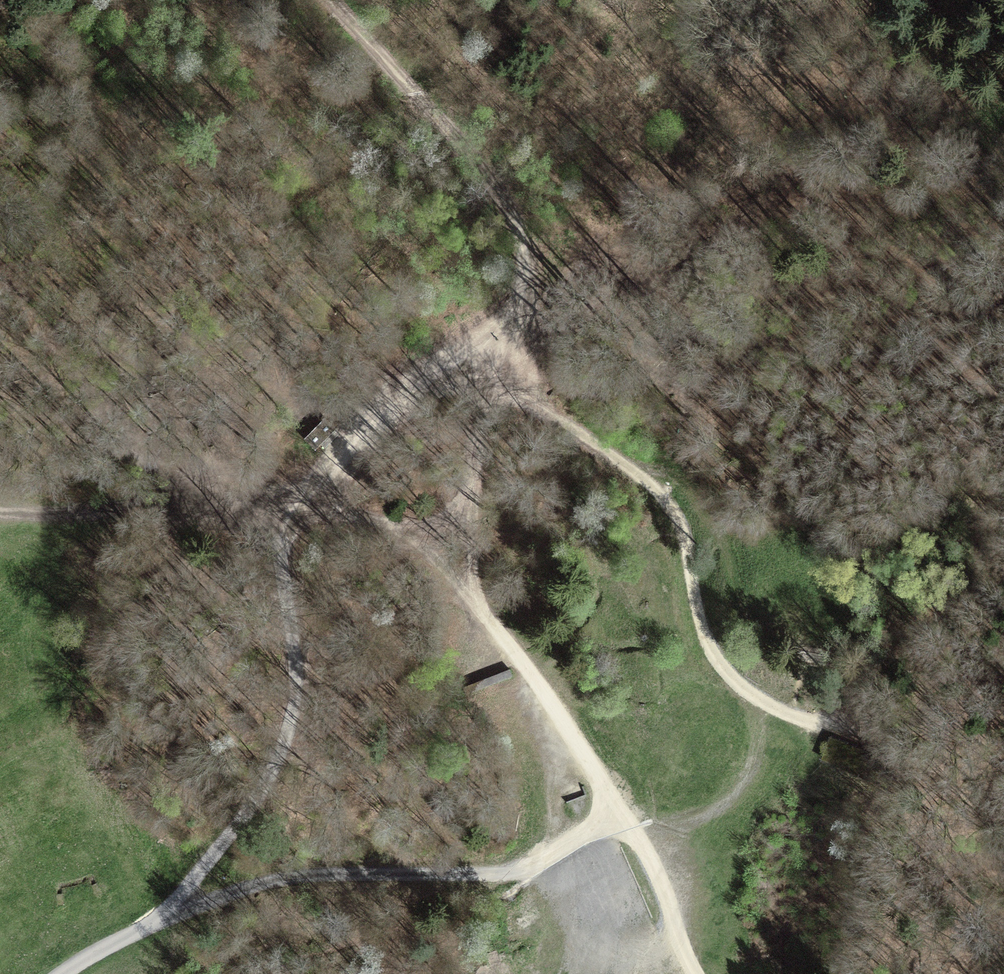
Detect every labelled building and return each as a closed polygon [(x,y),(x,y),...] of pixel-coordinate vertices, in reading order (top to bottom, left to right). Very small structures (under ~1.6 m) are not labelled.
[(315,450),(334,428),(323,418),(304,440),(315,450)]
